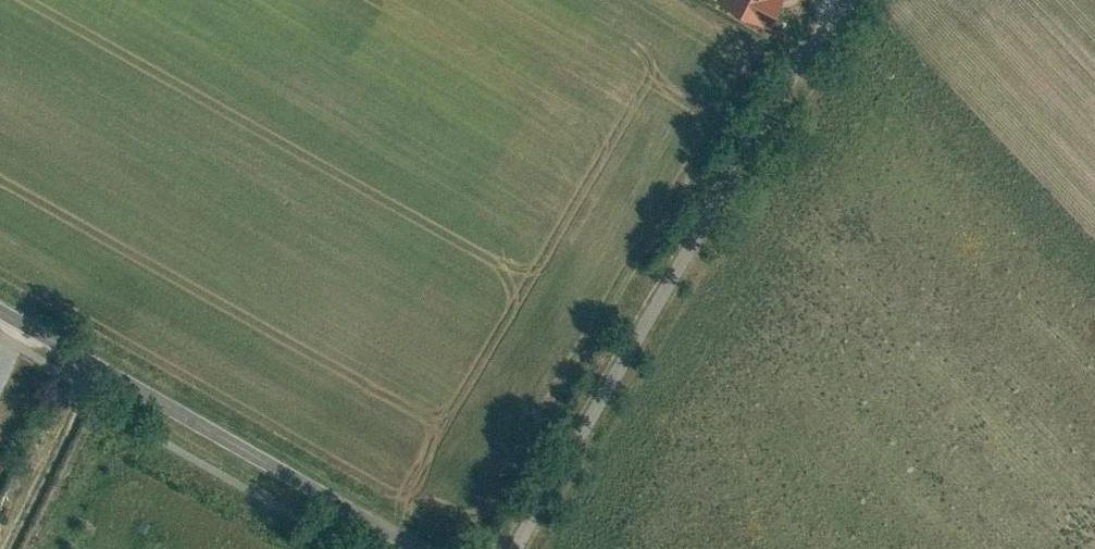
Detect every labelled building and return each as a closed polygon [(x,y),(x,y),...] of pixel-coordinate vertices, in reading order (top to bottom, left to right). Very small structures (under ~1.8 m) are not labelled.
[(768,16),(777,0),(739,0),(768,16)]
